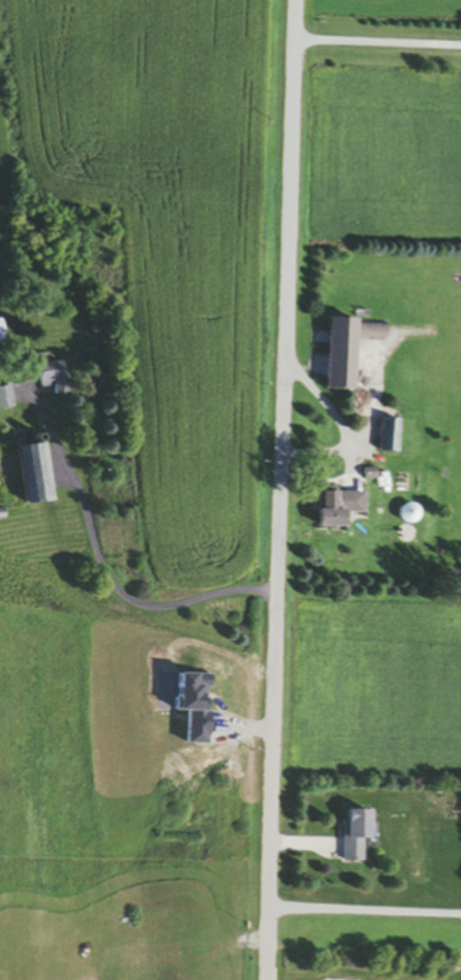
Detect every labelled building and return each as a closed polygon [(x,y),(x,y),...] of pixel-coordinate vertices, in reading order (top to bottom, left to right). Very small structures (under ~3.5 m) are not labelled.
[(331,317),(327,389),(356,391),(359,338),(384,340),(385,320),(331,317)] [(52,388),(53,398),(65,397),(64,364),(39,365),(40,389),(52,388)] [(12,410),(10,389),(0,390),(0,411),(12,410)] [(383,418),(381,451),(400,451),(401,419),(383,418)] [(25,506),(52,503),(46,445),(19,448),(25,506)] [(377,481),(377,471),(365,471),(365,481),(377,481)] [(364,492),(364,513),(347,513),(347,527),(318,526),(319,485),(340,486),(340,492),(364,492)] [(409,523),(413,523),(416,522),(418,519),(420,516),(420,513),(420,509),(418,506),(415,504),(412,503),(408,503),(405,505),(403,506),(401,509),(400,512),(400,515),(401,518),(403,520),(406,522),(409,523)] [(366,842),(374,842),(375,813),(347,812),(346,862),(365,863),(366,842)]
